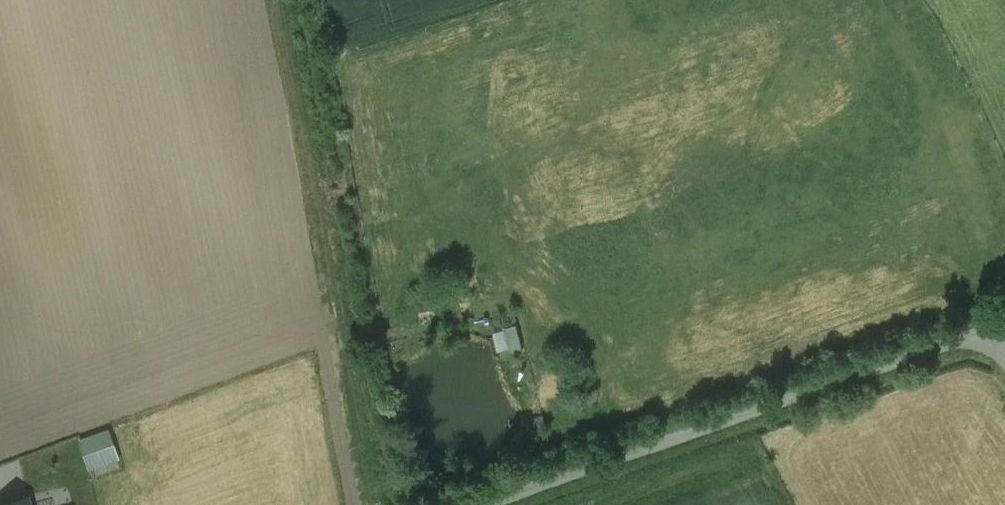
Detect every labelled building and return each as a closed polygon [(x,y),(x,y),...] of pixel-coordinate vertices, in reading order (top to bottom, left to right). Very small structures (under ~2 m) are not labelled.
[(936,12),(936,5),(923,5),(923,17),(935,18),(936,12)] [(90,451),(123,443),(119,427),(86,434),(90,451)]
